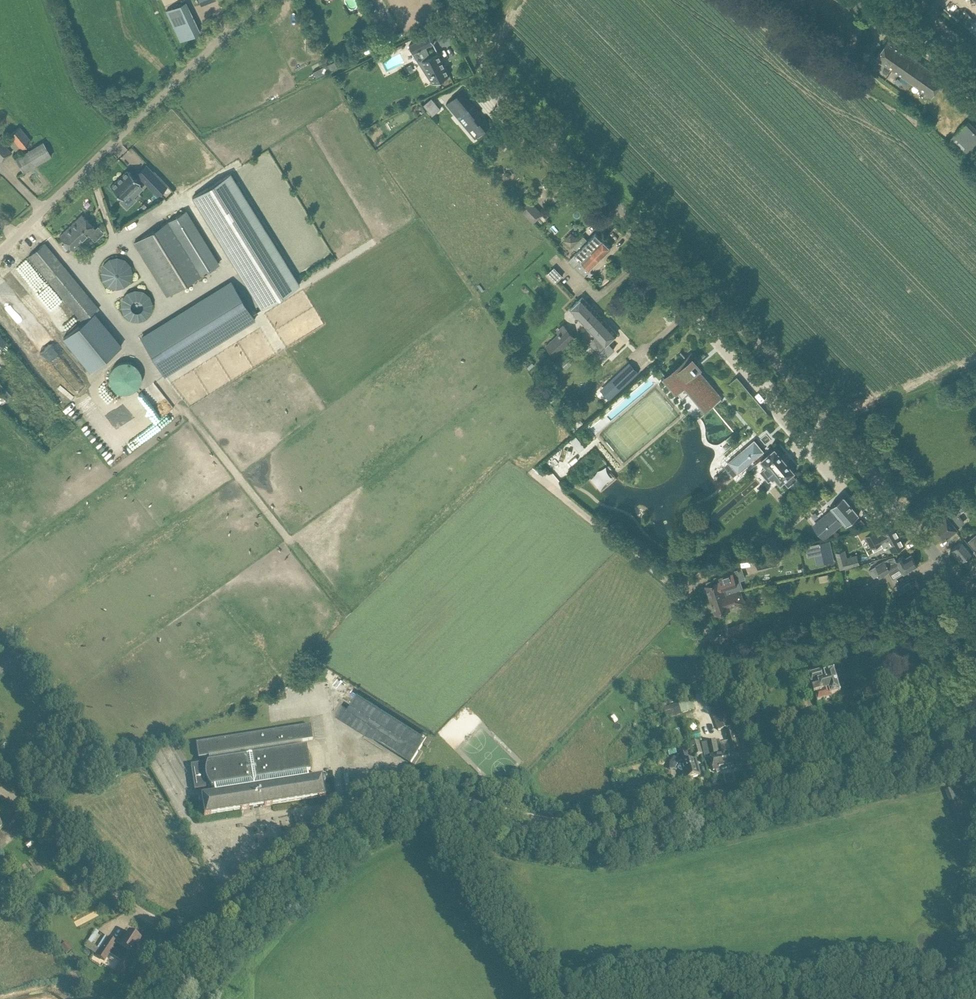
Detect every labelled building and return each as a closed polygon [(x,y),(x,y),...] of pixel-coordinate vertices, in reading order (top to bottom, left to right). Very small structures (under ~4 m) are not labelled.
[(166,11),(181,40),(199,31),(185,2),(166,11)] [(450,75),(438,52),(431,56),(426,47),(434,43),(429,34),(409,44),(414,53),(423,48),(427,57),(422,60),(434,83),(450,75)] [(888,40),(882,48),(876,57),(932,96),(944,79),(888,40)] [(446,103),(457,117),(458,116),(464,112),(481,133),(491,125),(485,117),(483,118),(479,113),(481,112),(462,90),(446,103)] [(432,97),(423,104),(432,115),(441,108),(440,107),(437,109),(433,105),(436,103),(432,97)] [(969,120),(951,138),(971,158),(972,157),(975,160),(975,127),(969,120)] [(8,141),(11,144),(17,152),(32,140),(20,126),(10,134),(12,137),(8,141)] [(1,161),(12,151),(0,139),(0,160),(1,161)] [(51,155),(43,141),(15,158),(23,172),(51,155)] [(127,170),(126,171),(111,185),(111,186),(111,185),(110,186),(121,197),(123,199),(124,199),(123,198),(129,193),(133,197),(142,188),(138,184),(139,183),(140,183),(138,181),(127,169),(127,170)] [(154,171),(145,180),(158,195),(168,186),(154,171)] [(231,173),(192,197),(261,307),(299,283),(231,173)] [(530,201),(523,207),(521,208),(534,222),(542,214),(530,201)] [(185,210),(134,242),(167,296),(219,264),(185,210)] [(96,228),(89,221),(82,214),(60,236),(73,250),(96,228)] [(575,266),(602,238),(596,232),(588,240),(583,235),(578,240),(571,233),(565,240),(571,246),(572,245),(578,250),(569,260),(575,266)] [(595,273),(591,269),(587,265),(596,256),(600,259),(611,247),(602,238),(575,266),(589,280),(595,273)] [(45,243),(28,256),(35,264),(82,322),(95,311),(98,308),(51,250),(45,243)] [(130,275),(133,275),(131,255),(101,257),(103,286),(131,284),(130,275)] [(554,266),(547,273),(556,282),(563,275),(554,266)] [(164,375),(255,319),(232,282),(141,338),(164,375)] [(117,303),(138,324),(157,305),(136,284),(117,303)] [(582,297),(575,303),(570,308),(582,321),(595,310),(582,297)] [(582,321),(588,327),(600,315),(595,310),(582,321)] [(600,315),(588,327),(604,345),(617,333),(600,315)] [(546,344),(555,354),(575,335),(567,327),(560,333),(559,331),(546,344)] [(665,377),(677,391),(684,385),(706,410),(705,408),(719,396),(723,400),(693,364),(697,361),(691,354),(664,377),(665,377)] [(141,381),(142,377),(141,373),(140,370),(137,366),(134,363),(129,362),(125,361),(121,362),(118,363),(115,365),(112,369),(110,373),(110,377),(110,382),(112,386),(115,389),(118,391),(121,392),(125,393),(129,393),(134,391),(137,388),(140,385),(141,381)] [(610,399),(639,372),(630,362),(600,389),(610,399)] [(737,375),(728,383),(742,399),(751,392),(737,375)] [(148,386),(152,393),(158,389),(155,382),(148,386)] [(158,416),(171,410),(165,398),(152,404),(158,416)] [(770,424),(764,430),(774,441),(780,434),(770,424)] [(734,457),(729,461),(738,472),(743,467),(752,460),(756,463),(761,459),(767,466),(762,469),(762,470),(760,471),(768,481),(770,479),(775,475),(780,482),(784,479),(788,485),(796,479),(791,473),(794,470),(775,447),(765,455),(762,451),(763,450),(754,440),(734,457)] [(599,452),(592,458),(597,463),(587,472),(598,485),(597,486),(601,491),(620,474),(599,452)] [(814,525),(825,537),(844,521),(846,524),(851,520),(852,520),(852,519),(854,518),(855,517),(860,513),(844,494),(830,505),(833,509),(814,525)] [(960,512),(967,507),(960,497),(946,506),(951,514),(958,509),(960,512)] [(599,509),(602,500),(596,498),(592,506),(599,509)] [(943,539),(951,533),(956,528),(946,515),(932,526),(943,539)] [(876,527),(857,532),(861,539),(866,537),(872,547),(881,542),(883,547),(888,544),(892,551),(905,544),(895,526),(884,532),(882,529),(880,525),(876,527)] [(951,549),(961,561),(969,554),(974,550),(975,552),(975,534),(967,541),(964,538),(959,543),(951,549)] [(829,541),(805,546),(807,557),(822,553),(824,563),(834,561),(829,541)] [(758,568),(774,564),(771,554),(755,559),(758,568)] [(905,558),(903,555),(896,560),(894,556),(889,558),(876,565),(874,563),(869,566),(871,569),(869,570),(874,577),(878,575),(879,577),(899,566),(904,573),(918,565),(911,554),(905,558)] [(847,560),(839,563),(841,568),(859,563),(857,555),(846,558),(847,560)] [(737,580),(734,571),(715,577),(715,579),(707,582),(708,584),(706,585),(710,597),(724,592),(725,594),(739,589),(742,588),(739,579),(737,580)] [(921,585),(915,576),(897,587),(903,596),(921,585)] [(725,594),(724,592),(710,597),(716,613),(730,608),(729,607),(744,602),(739,589),(725,594)] [(731,637),(741,634),(751,631),(748,621),(728,628),(731,637)] [(20,665),(9,650),(0,656),(0,678),(20,665)] [(841,694),(834,671),(825,674),(824,672),(809,676),(815,695),(816,695),(820,708),(826,706),(825,701),(832,699),(831,696),(841,694)] [(691,685),(698,681),(694,673),(687,677),(691,685)] [(335,714),(345,721),(383,745),(411,763),(427,737),(356,692),(347,707),(343,705),(342,704),(338,710),(335,714)] [(695,709),(691,698),(678,702),(678,703),(663,708),(667,718),(695,709)] [(718,730),(722,729),(731,725),(722,699),(710,703),(713,710),(712,711),(718,730)] [(202,801),(203,806),(204,816),(325,796),(323,782),(325,780),(325,777),(322,776),(308,778),(307,772),(310,771),(306,746),(303,747),(302,741),(313,739),(310,724),(196,742),(198,757),(209,756),(210,762),(207,762),(206,762),(191,764),(195,790),(210,787),(211,787),(214,787),(214,793),(201,795),(198,797),(199,800),(202,801)] [(728,768),(733,767),(734,770),(740,768),(739,765),(742,765),(739,750),(738,750),(733,730),(726,732),(732,751),(725,753),(728,768)] [(699,741),(686,745),(687,750),(693,748),(695,756),(703,754),(699,741)] [(722,769),(728,768),(725,753),(722,753),(720,741),(716,742),(715,741),(702,743),(705,757),(711,756),(714,771),(716,770),(717,773),(723,772),(722,769)] [(694,778),(694,777),(701,775),(696,760),(690,762),(687,753),(682,755),(681,753),(674,756),(670,762),(669,769),(678,770),(683,773),(683,772),(683,773),(685,772),(688,783),(694,778)] [(957,799),(953,788),(947,791),(951,802),(957,799)] [(139,947),(137,945),(141,939),(129,931),(120,945),(105,935),(97,947),(88,941),(84,946),(98,954),(97,955),(104,960),(109,954),(121,961),(115,971),(121,975),(139,947)] [(61,946),(64,951),(70,946),(66,942),(61,946)]
